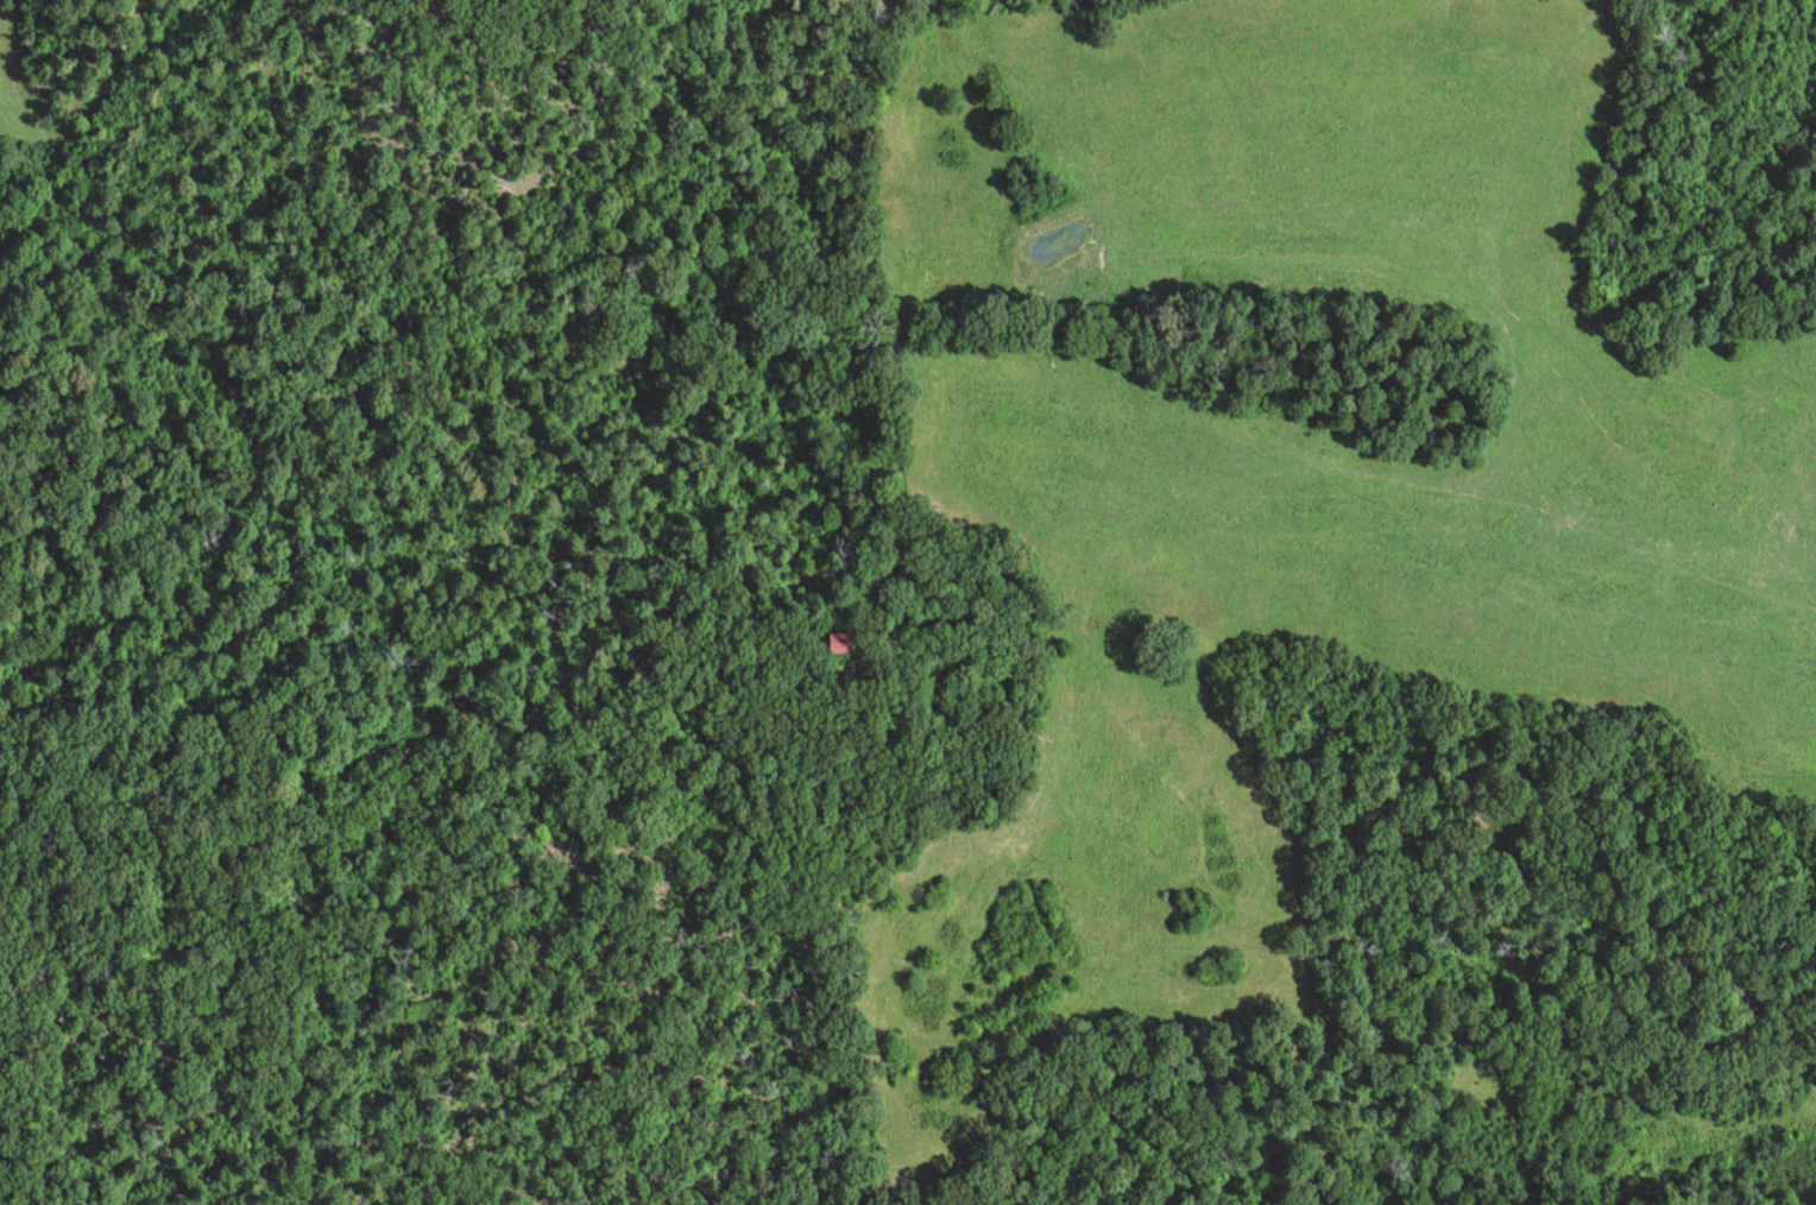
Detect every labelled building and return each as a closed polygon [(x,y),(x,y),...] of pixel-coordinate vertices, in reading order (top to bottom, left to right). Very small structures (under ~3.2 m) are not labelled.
[(851,635),(822,639),(824,657),(853,653),(851,635)]
